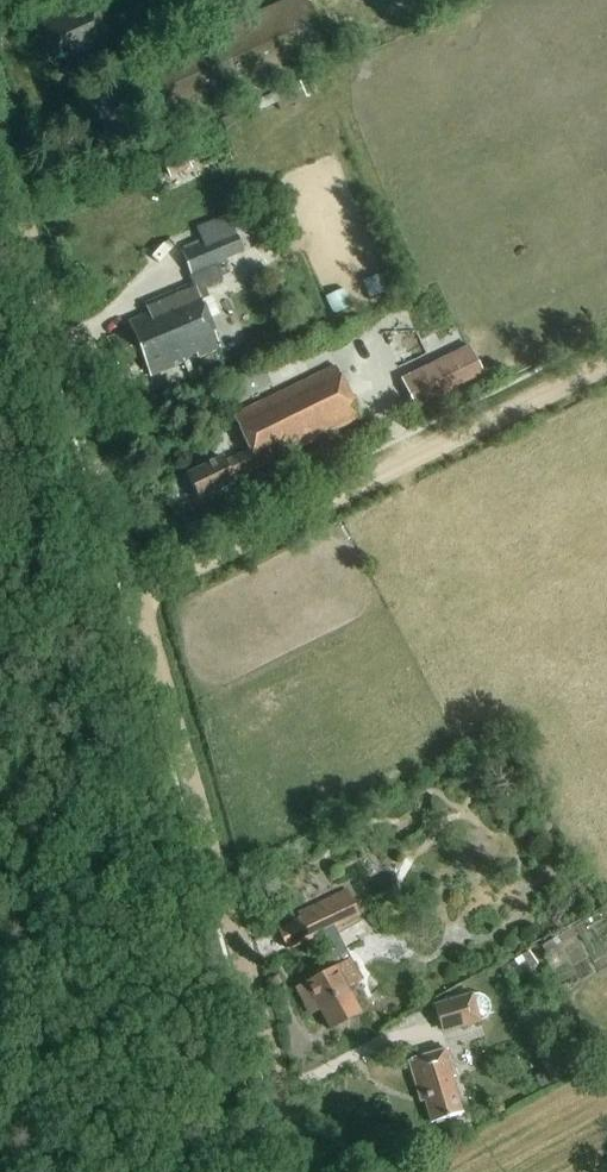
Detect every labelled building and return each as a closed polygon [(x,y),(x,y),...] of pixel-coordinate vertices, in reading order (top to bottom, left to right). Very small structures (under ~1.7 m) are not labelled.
[(128,71),(154,130),(332,52),(310,0),(290,0),(128,71)] [(85,9),(38,28),(50,58),(78,47),(83,60),(115,47),(103,18),(90,23),(85,9)] [(184,152),(165,160),(170,173),(189,164),(184,152)] [(232,215),(229,216),(242,246),(256,240),(243,210),(232,215)] [(205,244),(184,252),(193,273),(244,251),(242,246),(229,216),(199,229),(205,244)] [(134,329),(110,339),(120,364),(144,355),(152,374),(222,345),(199,290),(223,280),(217,266),(190,277),(193,284),(146,304),(150,312),(143,315),(144,318),(131,323),(134,329)] [(472,347),(403,382),(419,414),(488,380),(472,347)] [(224,457),(189,474),(202,502),(236,485),(235,481),(364,417),(339,365),(235,416),(252,449),(226,462),(224,457)] [(348,889),(273,925),(286,953),(361,917),(348,889)] [(351,961),(293,988),(307,1018),(321,1011),(330,1030),(362,1015),(350,989),(362,984),(351,961)] [(484,996),(478,994),(433,1006),(441,1033),(484,1021),(487,1019),(491,1014),(492,1008),(490,1001),(484,996)] [(449,1053),(409,1063),(417,1094),(423,1092),(432,1125),(461,1116),(452,1080),(455,1079),(449,1053)]
